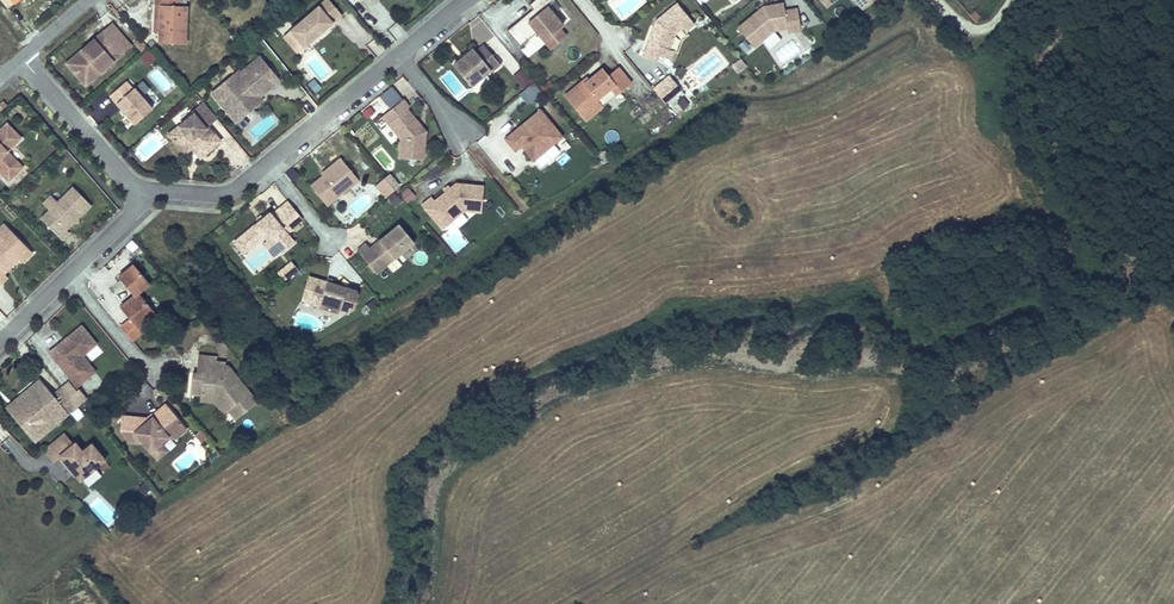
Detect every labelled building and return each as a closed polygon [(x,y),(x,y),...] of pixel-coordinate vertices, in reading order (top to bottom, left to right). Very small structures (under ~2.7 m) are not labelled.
[(6,9),(17,0),(0,0),(0,2),(6,9)] [(155,5),(160,5),(159,32),(159,42),(185,43),(186,8),(180,7),(181,0),(155,0),(155,5)] [(289,30),(304,47),(342,15),(329,0),(325,0),(289,30)] [(560,28),(563,25),(547,6),(554,0),(534,0),(528,5),(532,9),(536,14),(528,21),(524,16),(506,31),(519,47),(537,32),(551,49),(566,36),(560,28)] [(873,0),(855,0),(861,8),(862,9),(873,0)] [(674,34),(682,28),(685,32),(694,24),(676,3),(655,20),(642,56),(657,61),(659,55),(662,47),(669,50),(674,34)] [(800,29),(797,9),(784,11),(783,3),(763,7),(737,28),(753,47),(775,29),(786,27),(787,31),(800,29)] [(536,14),(532,9),(524,16),(528,21),(536,14)] [(111,24),(105,29),(123,51),(130,45),(111,24)] [(123,51),(105,29),(66,63),(80,79),(95,66),(100,72),(123,51)] [(139,37),(134,42),(142,50),(147,45),(139,37)] [(259,51),(266,45),(259,37),(252,43),(259,51)] [(500,64),(484,45),(476,52),(473,49),(453,65),(471,86),(490,70),(492,71),(500,64)] [(670,60),(673,51),(669,50),(662,47),(659,55),(670,60)] [(157,60),(148,50),(140,57),(150,67),(157,60)] [(262,100),(259,97),(279,81),(259,56),(246,67),(246,69),(240,74),(238,70),(211,92),(235,122),(253,107),(262,100)] [(95,66),(80,79),(85,84),(100,72),(95,66)] [(597,99),(610,88),(616,95),(631,83),(618,67),(608,75),(602,68),(584,84),(582,81),(564,96),(584,121),(602,106),(597,99)] [(529,80),(519,69),(512,76),(522,87),(529,80)] [(557,86),(545,73),(534,82),(545,96),(557,86)] [(667,101),(683,87),(670,73),(655,86),(667,101)] [(132,89),(125,81),(109,95),(127,114),(135,123),(152,108),(133,87),(132,89)] [(519,93),(527,102),(540,91),(533,82),(519,93)] [(391,108),(402,99),(393,87),(381,97),(391,108)] [(423,157),(425,132),(420,126),(418,128),(415,124),(418,122),(407,109),(409,107),(402,99),(391,108),(388,111),(394,119),(388,124),(401,139),(399,157),(420,159),(423,157)] [(193,113),(168,134),(180,149),(193,138),(196,141),(194,143),(203,155),(220,141),(208,126),(217,118),(203,101),(191,111),(193,113)] [(241,129),(258,114),(253,107),(235,122),(241,129)] [(558,141),(551,132),(556,128),(540,109),(504,139),(515,152),(521,147),(523,145),(525,148),(523,150),(533,162),(558,141)] [(394,119),(388,111),(382,116),(388,124),(394,119)] [(7,151),(20,138),(6,124),(0,130),(0,172),(8,180),(22,167),(7,151)] [(563,137),(556,128),(551,132),(558,141),(563,137)] [(193,138),(180,149),(184,154),(191,147),(200,158),(203,155),(194,143),(196,141),(193,138)] [(327,205),(359,179),(341,158),(333,165),(335,166),(324,175),(311,186),(327,205)] [(324,175),(335,166),(333,165),(323,173),(324,175)] [(293,167),(287,172),(293,179),(299,174),(293,167)] [(391,173),(385,178),(394,190),(400,185),(391,173)] [(393,191),(394,190),(385,178),(376,185),(386,197),(393,191)] [(481,212),(483,186),(456,184),(434,201),(431,198),(422,205),(435,221),(443,214),(450,222),(464,211),(481,212)] [(91,205),(73,187),(57,201),(49,210),(41,219),(61,239),(68,232),(66,229),(91,205)] [(416,195),(408,187),(400,193),(408,202),(416,195)] [(401,199),(393,191),(387,196),(395,205),(401,199)] [(49,210),(57,201),(51,195),(43,203),(49,210)] [(286,232),(302,218),(288,201),(271,215),(269,213),(263,217),(259,221),(234,241),(243,252),(264,235),(266,238),(268,240),(271,237),(283,252),(294,242),(286,232)] [(450,222),(443,214),(435,221),(442,229),(450,222)] [(0,270),(16,255),(19,258),(23,262),(33,252),(5,224),(0,228),(0,270)] [(376,273),(414,242),(399,224),(379,241),(381,243),(376,248),(374,245),(370,248),(366,244),(357,251),(376,273)] [(268,240),(266,238),(261,243),(275,258),(283,252),(271,237),(268,240)] [(0,283),(7,277),(3,273),(19,258),(16,255),(0,270),(0,283)] [(288,259),(277,271),(286,280),(297,267),(288,259)] [(156,314),(138,292),(149,283),(134,264),(119,277),(134,296),(120,307),(138,329),(156,314)] [(355,307),(358,295),(355,291),(331,283),(330,286),(326,284),(327,282),(308,276),(301,300),(319,305),(319,306),(339,313),(340,309),(347,311),(355,307)] [(57,345),(49,352),(77,386),(90,375),(77,359),(82,356),(96,344),(81,326),(63,341),(65,343),(59,348),(57,345)] [(257,402),(228,366),(225,366),(225,362),(216,362),(216,357),(198,355),(196,373),(193,373),(190,394),(202,395),(202,392),(215,393),(228,410),(236,419),(257,402)] [(82,356),(77,359),(90,375),(95,371),(82,356)] [(41,421),(61,404),(68,413),(77,405),(62,387),(53,394),(40,379),(22,394),(30,404),(14,417),(30,437),(45,425),(41,421)] [(228,410),(215,393),(202,392),(202,395),(201,401),(214,402),(224,413),(228,410)] [(30,404),(22,394),(6,407),(14,417),(30,404)] [(187,429),(183,423),(165,402),(151,413),(150,415),(122,414),(122,433),(130,442),(144,443),(150,450),(157,459),(169,450),(168,449),(174,443),(172,441),(187,429)] [(34,441),(68,413),(61,404),(41,421),(45,425),(30,437),(34,441)] [(207,437),(200,430),(194,435),(201,443),(207,437)] [(80,481),(105,460),(91,444),(82,451),(75,443),(73,444),(64,433),(47,447),(43,450),(53,462),(60,456),(80,481)]
